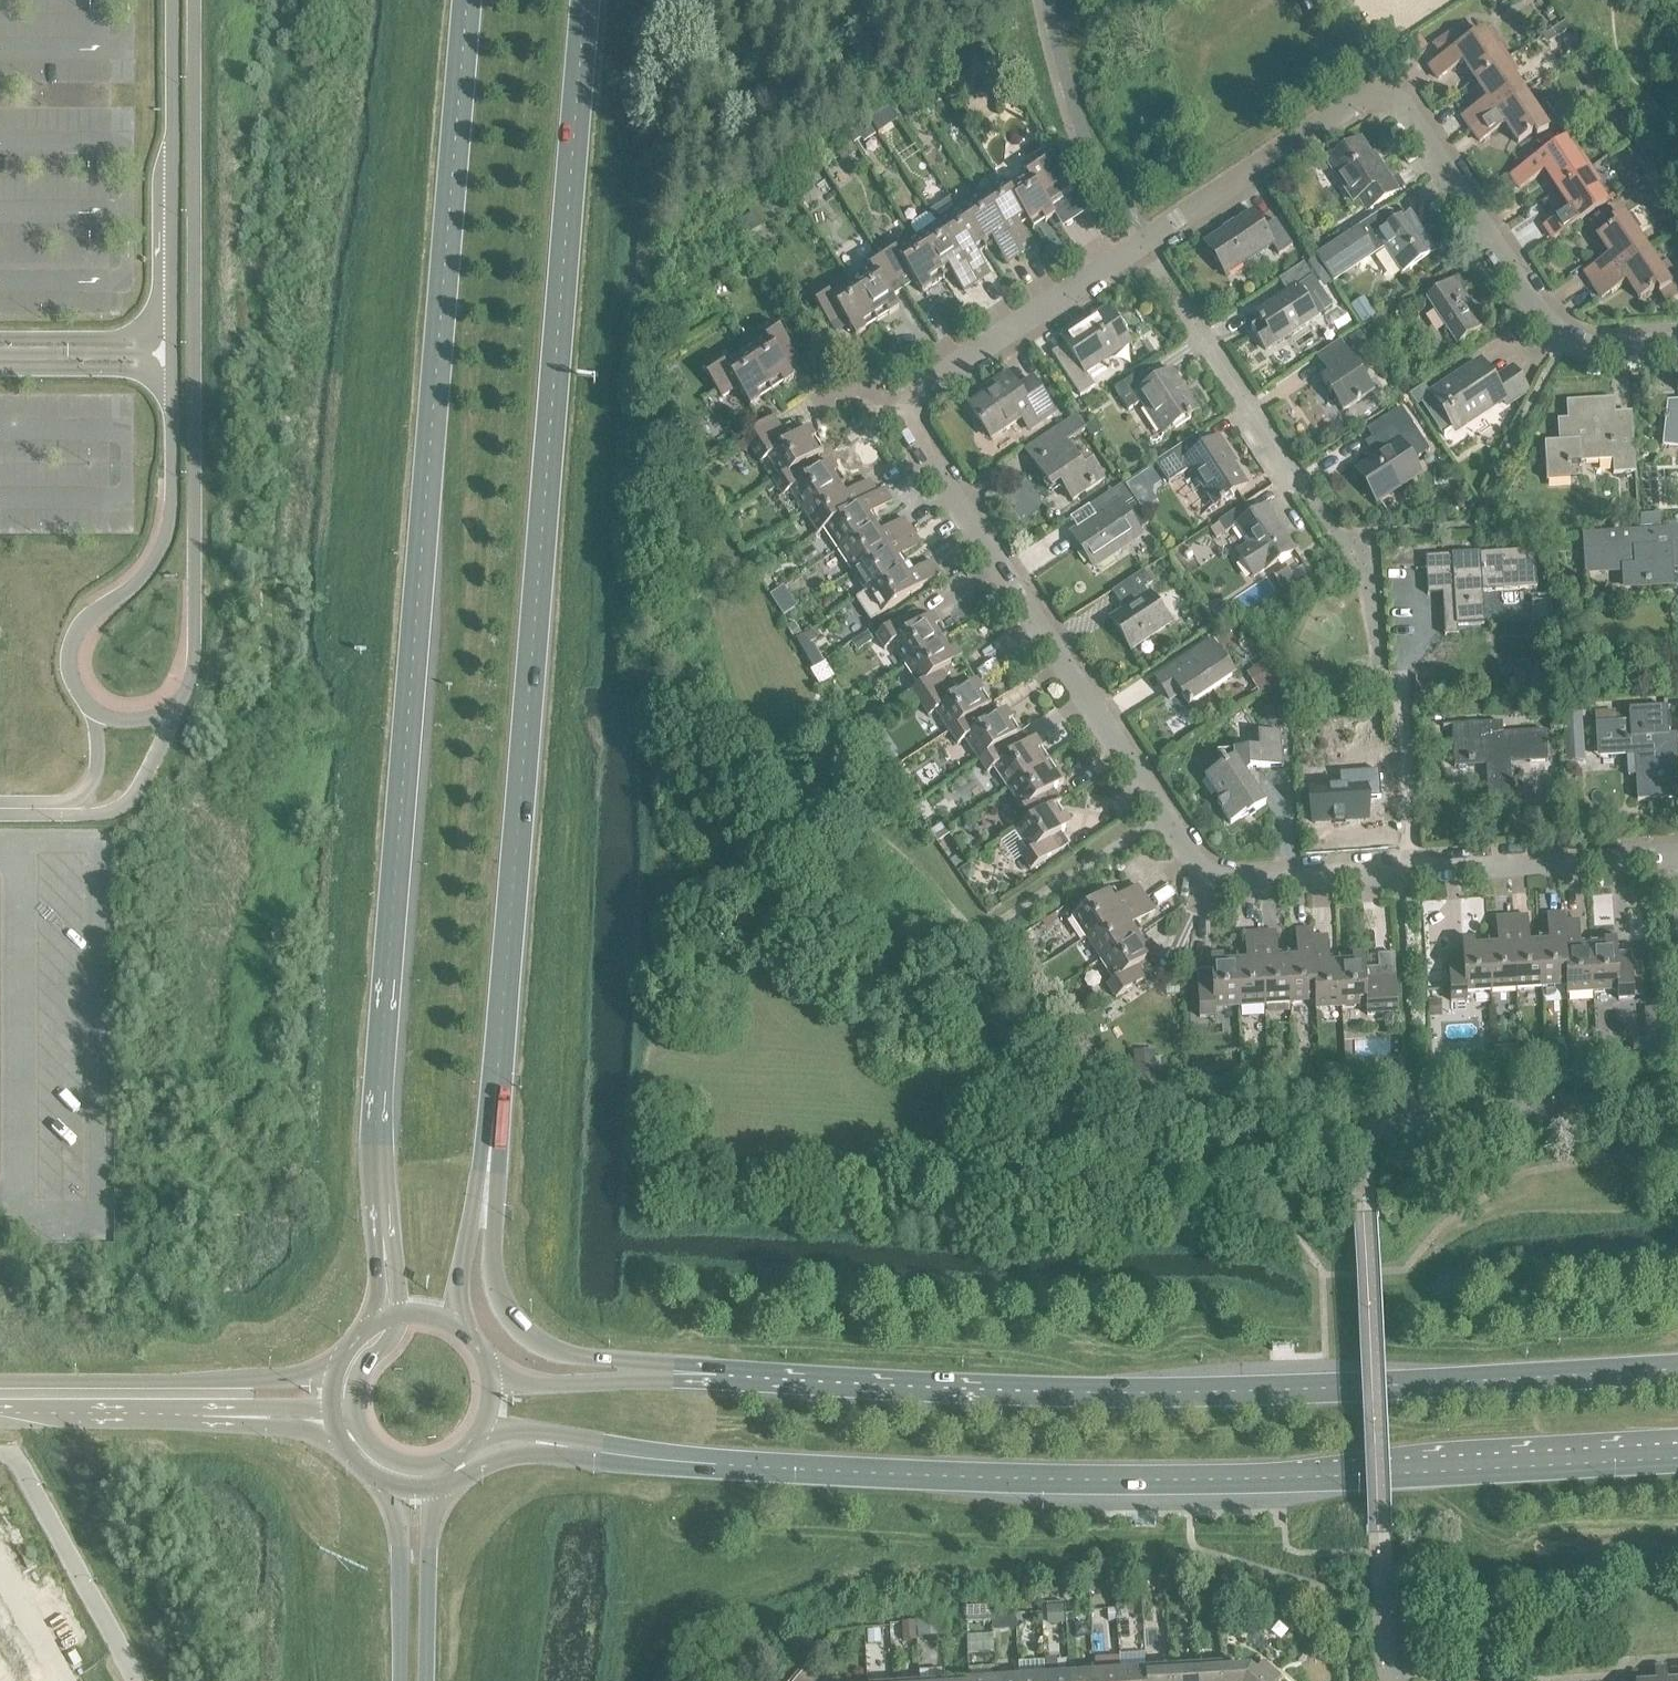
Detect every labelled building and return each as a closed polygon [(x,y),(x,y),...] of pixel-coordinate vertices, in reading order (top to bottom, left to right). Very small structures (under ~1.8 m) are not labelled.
[(1319,13),(1339,1),(1338,0),(1311,0),(1319,13)] [(1564,21),(1549,31),(1553,38),(1568,28),(1564,21)] [(1462,62),(1475,80),(1507,59),(1497,45),(1496,45),(1497,47),(1494,48),(1482,30),(1470,38),(1462,26),(1433,45),(1441,57),(1428,65),(1437,79),(1462,62)] [(1461,116),(1470,129),(1523,94),(1511,76),(1514,73),(1515,74),(1516,74),(1507,59),(1475,80),(1487,99),(1461,116)] [(1523,94),(1470,129),(1478,142),(1504,125),(1517,144),(1532,133),(1535,138),(1547,130),(1544,126),(1548,122),(1539,108),(1538,108),(1538,109),(1535,112),(1523,94)] [(912,99),(901,107),(909,119),(920,112),(912,99)] [(1628,121),(1620,126),(1629,140),(1637,135),(1628,121)] [(867,125),(856,133),(863,143),(874,134),(867,125)] [(855,133),(848,138),(852,144),(859,139),(855,133)] [(1549,133),(1536,142),(1542,152),(1555,143),(1549,133)] [(848,138),(833,148),(842,162),(856,152),(848,138)] [(1641,139),(1635,143),(1643,155),(1650,151),(1641,139)] [(1544,171),(1557,190),(1588,169),(1579,155),(1578,155),(1578,156),(1575,159),(1563,140),(1510,175),(1518,188),(1544,171)] [(1327,162),(1352,201),(1358,197),(1367,210),(1395,192),(1377,165),(1374,166),(1358,142),(1327,162)] [(1026,175),(1006,188),(1005,188),(1024,217),(1023,217),(1028,225),(1040,217),(1044,222),(1054,216),(1047,204),(1059,196),(1071,188),(1047,151),(1021,167),(1026,175)] [(1588,169),(1557,190),(1569,208),(1543,225),(1552,239),(1605,204),(1592,185),(1596,183),(1597,184),(1598,183),(1588,169)] [(1001,181),(979,195),(1019,255),(1032,247),(1019,227),(1015,229),(1012,225),(1023,217),(1024,217),(1005,188),(1006,188),(1001,181)] [(979,195),(957,210),(985,251),(985,250),(982,245),(993,237),(996,242),(993,244),(1005,264),(1019,255),(979,195)] [(1367,210),(1338,229),(1343,236),(1376,214),(1384,209),(1380,202),(1367,210)] [(1583,272),(1591,285),(1645,250),(1633,232),(1636,230),(1637,231),(1638,230),(1628,215),(1624,218),(1621,214),(1614,219),(1607,208),(1588,221),(1597,236),(1596,236),(1609,255),(1583,272)] [(957,210),(936,224),(976,283),(989,275),(976,255),(973,257),(970,253),(981,246),(984,251),(985,251),(957,210)] [(1232,223),(1234,226),(1225,232),(1224,230),(1204,244),(1224,275),(1270,245),(1277,255),(1291,246),(1274,220),(1261,229),(1251,213),(1234,224),(1233,222),(1232,223)] [(1384,249),(1400,274),(1434,252),(1408,213),(1385,228),(1376,214),(1343,236),(1314,256),(1330,279),(1340,272),(1342,264),(1356,267),(1357,260),(1377,248),(1384,249)] [(936,224),(915,237),(942,279),(943,278),(939,273),(951,265),(954,270),(950,272),(963,292),(976,283),(936,224)] [(890,244),(878,252),(903,289),(914,282),(921,293),(942,279),(915,237),(895,251),(890,244)] [(1591,285),(1600,298),(1626,281),(1638,300),(1654,290),(1657,294),(1658,294),(1664,304),(1677,294),(1677,282),(1665,262),(1661,265),(1660,264),(1659,265),(1660,265),(1656,268),(1645,250),(1591,285)] [(869,268),(849,281),(872,317),(884,309),(888,315),(898,308),(890,297),(903,289),(878,252),(864,261),(869,268)] [(1315,259),(1304,266),(1311,277),(1322,270),(1315,259)] [(1302,263),(1277,280),(1286,293),(1255,314),(1260,321),(1258,323),(1260,326),(1262,325),(1275,344),(1331,307),(1311,277),(1304,266),(1302,263)] [(1425,299),(1455,344),(1456,345),(1483,326),(1453,280),(1425,299)] [(872,317),(849,281),(828,295),(823,288),(810,297),(835,334),(847,326),(854,337),(864,330),(861,325),(872,317)] [(1361,297),(1347,306),(1358,323),(1372,314),(1361,297)] [(1061,339),(1064,344),(1071,354),(1057,364),(1079,396),(1094,387),(1085,374),(1129,344),(1106,309),(1061,339)] [(764,337),(743,351),(766,387),(778,379),(782,385),(792,378),(785,367),(797,359),(772,321),(759,330),(764,337)] [(1373,325),(1366,331),(1373,340),(1380,334),(1373,325)] [(1358,331),(1347,339),(1356,352),(1367,343),(1358,331)] [(1371,392),(1338,341),(1315,356),(1328,375),(1321,379),(1341,411),(1355,402),(1356,402),(1359,400),(1358,400),(1371,392)] [(766,387),(743,351),(723,365),(718,357),(701,369),(720,398),(736,387),(749,407),(759,400),(755,394),(766,387)] [(1443,385),(1444,387),(1430,396),(1442,415),(1447,412),(1452,420),(1453,419),(1458,426),(1501,398),(1505,405),(1526,391),(1511,368),(1491,381),(1480,364),(1457,379),(1456,376),(1443,385)] [(1170,371),(1151,383),(1142,370),(1113,389),(1127,411),(1140,402),(1161,434),(1184,419),(1186,421),(1190,418),(1189,416),(1196,411),(1170,371)] [(968,406),(990,438),(1021,418),(1028,429),(1052,413),(1030,380),(1016,389),(1006,375),(992,384),(995,388),(968,406)] [(1423,386),(1409,395),(1416,406),(1420,403),(1430,396),(1423,386)] [(1612,474),(1634,472),(1631,427),(1615,428),(1613,399),(1565,402),(1566,420),(1556,420),(1557,442),(1543,443),(1545,478),(1569,476),(1569,463),(1611,460),(1612,474)] [(1666,402),(1664,416),(1663,416),(1662,420),(1664,420),(1661,440),(1677,442),(1677,401),(1666,402)] [(1356,469),(1378,501),(1417,475),(1406,459),(1410,457),(1416,458),(1428,450),(1400,407),(1370,426),(1376,435),(1375,436),(1385,450),(1356,469)] [(1051,451),(1033,463),(1051,490),(1060,484),(1072,502),(1103,481),(1090,462),(1081,468),(1065,444),(1084,431),(1074,416),(1042,437),(1051,451)] [(767,458),(780,478),(781,478),(811,459),(817,456),(809,443),(814,440),(807,430),(796,437),(789,425),(780,430),(772,418),(743,437),(760,463),(767,458)] [(1245,485),(1232,465),(1235,462),(1218,436),(1203,446),(1196,435),(1154,463),(1167,483),(1189,469),(1214,506),(1218,503),(1219,505),(1223,502),(1222,500),(1245,485)] [(789,491),(803,512),(838,488),(831,477),(836,473),(830,463),(819,470),(811,459),(781,478),(780,478),(773,483),(782,496),(789,491)] [(817,534),(824,529),(823,529),(877,494),(876,493),(868,481),(848,494),(851,497),(846,500),(838,488),(803,512),(817,534)] [(1120,507),(1131,500),(1121,485),(1088,506),(1095,517),(1071,533),(1093,566),(1139,536),(1120,507)] [(824,529),(837,550),(873,526),(865,514),(870,511),(872,515),(892,502),(883,489),(876,493),(877,494),(823,529),(824,529)] [(1242,505),(1216,522),(1217,524),(1224,533),(1235,526),(1247,545),(1238,550),(1254,575),(1254,576),(1293,550),(1264,506),(1249,516),(1242,505)] [(1649,515),(1639,515),(1640,528),(1650,527),(1649,515)] [(837,550),(851,571),(911,531),(903,519),(883,532),(885,535),(881,538),(873,526),(837,550)] [(1217,524),(1209,530),(1215,539),(1224,533),(1217,524)] [(1677,569),(1677,528),(1581,534),(1584,569),(1630,566),(1632,584),(1673,581),(1672,570),(1677,569)] [(851,571),(865,592),(901,569),(893,557),(898,554),(900,558),(920,545),(911,531),(851,571)] [(1534,550),(1444,556),(1447,611),(1452,611),(1453,619),(1448,619),(1449,643),(1447,643),(1447,650),(1480,648),(1480,645),(1478,645),(1476,617),(1473,618),(1471,583),(1507,581),(1509,626),(1538,624),(1534,550)] [(901,569),(865,592),(859,596),(855,598),(869,621),(939,574),(931,561),(911,574),(913,577),(909,580),(901,569)] [(1283,563),(1271,571),(1281,587),(1294,580),(1283,563)] [(1143,589),(1151,584),(1142,571),(1111,592),(1119,605),(1123,602),(1127,608),(1109,619),(1129,649),(1168,623),(1148,594),(1147,594),(1143,589)] [(891,645),(904,665),(940,642),(932,630),(938,626),(931,616),(920,623),(912,611),(874,636),(883,649),(891,645)] [(793,622),(785,627),(794,640),(801,635),(793,622)] [(811,631),(794,640),(799,649),(812,642),(815,640),(811,631)] [(867,633),(851,643),(856,651),(872,640),(867,633)] [(910,691),(919,703),(956,678),(948,667),(960,659),(953,649),(948,653),(940,642),(904,665),(918,686),(910,691)] [(1226,681),(1224,679),(1231,674),(1210,643),(1155,679),(1165,695),(1176,688),(1188,706),(1226,681)] [(1262,662),(1245,672),(1259,694),(1276,683),(1262,662)] [(935,711),(948,731),(984,708),(976,696),(982,693),(975,683),(964,690),(956,678),(919,703),(927,716),(935,711)] [(1328,697),(1328,709),(1345,708),(1344,696),(1328,697)] [(964,740),(978,760),(1014,737),(1006,725),(1011,721),(1004,711),(993,718),(986,707),(984,708),(948,731),(957,745),(964,740)] [(1625,755),(1633,755),(1636,801),(1677,798),(1677,801),(1677,782),(1676,747),(1668,748),(1666,708),(1628,711),(1628,722),(1594,724),(1594,725),(1596,725),(1598,752),(1625,750),(1625,755)] [(1451,726),(1451,727),(1453,762),(1467,761),(1467,763),(1473,763),(1473,761),(1489,760),(1491,800),(1511,799),(1509,759),(1528,758),(1528,762),(1547,761),(1545,731),(1526,732),(1527,734),(1502,736),(1501,723),(1451,726)] [(1216,804),(1229,824),(1251,811),(1252,813),(1264,805),(1244,774),(1244,768),(1282,766),(1280,732),(1257,733),(1258,748),(1225,751),(1225,756),(1217,761),(1220,766),(1203,777),(1220,802),(1216,804)] [(994,768),(1007,789),(1043,765),(1035,753),(1041,750),(1034,740),(1023,747),(1015,735),(1014,737),(978,760),(986,773),(994,768)] [(1582,740),(1568,741),(1568,762),(1583,762),(1582,740)] [(1013,814),(1021,826),(1022,827),(1050,808),(1051,809),(1060,803),(1052,790),(1063,783),(1056,773),(1051,777),(1043,765),(1007,789),(1021,809),(1013,814)] [(1378,770),(1339,773),(1340,788),(1310,790),(1312,823),(1365,820),(1364,798),(1380,797),(1378,770)] [(1022,827),(1021,826),(1014,831),(1028,852),(1021,857),(1030,871),(1067,846),(1059,833),(1070,826),(1064,816),(1058,820),(1051,809),(1050,808),(1022,827)] [(970,865),(960,872),(968,882),(974,877),(975,871),(970,865)] [(1071,917),(1085,938),(1145,899),(1137,886),(1117,899),(1120,903),(1115,906),(1107,894),(1071,917)] [(1085,938),(1100,960),(1135,936),(1127,924),(1131,922),(1134,926),(1154,912),(1145,899),(1085,938)] [(1538,945),(1541,987),(1565,986),(1566,986),(1562,922),(1563,922),(1562,914),(1546,915),(1547,939),(1552,938),(1552,944),(1538,945)] [(1527,916),(1511,917),(1515,989),(1541,987),(1538,945),(1524,945),(1524,940),(1528,940),(1527,916)] [(1502,947),(1487,948),(1490,990),(1515,989),(1511,917),(1495,918),(1497,942),(1501,941),(1502,947)] [(1578,921),(1563,922),(1562,922),(1566,986),(1565,986),(1566,994),(1592,992),(1589,949),(1575,950),(1575,944),(1579,944),(1578,921)] [(1301,959),(1286,960),(1289,1003),(1314,1001),(1311,938),(1312,937),(1311,930),(1295,931),(1296,954),(1301,954),(1301,959)] [(1275,932),(1260,933),(1264,1005),(1289,1003),(1286,960),(1272,961),(1272,956),(1277,955),(1275,932)] [(1250,962),(1236,963),(1238,1006),(1264,1005),(1260,933),(1244,934),(1245,957),(1250,957),(1250,962)] [(1100,960),(1100,961),(1113,981),(1106,985),(1115,999),(1152,973),(1144,961),(1155,954),(1148,944),(1143,948),(1135,936),(1100,960)] [(1326,937),(1312,937),(1311,938),(1314,1001),(1314,1009),(1340,1008),(1338,965),(1324,966),(1323,960),(1328,960),(1326,937)] [(1603,948),(1589,949),(1592,992),(1617,990),(1617,999),(1633,998),(1630,953),(1616,954),(1615,941),(1603,942),(1603,948)] [(1490,990),(1487,948),(1473,949),(1473,942),(1461,943),(1462,956),(1447,957),(1450,1002),(1466,1001),(1465,992),(1490,990)] [(1352,964),(1338,965),(1340,1008),(1365,1006),(1366,1015),(1397,1013),(1393,955),(1377,956),(1378,969),(1364,970),(1363,957),(1352,957),(1352,964)] [(1238,1006),(1236,963),(1222,964),(1222,958),(1210,958),(1210,972),(1196,972),(1199,1018),(1214,1017),(1214,1008),(1238,1006)] [(1439,1000),(1426,1001),(1427,1018),(1440,1017),(1439,1000)] [(1631,1041),(1632,1052),(1656,1050),(1654,1008),(1643,1009),(1645,1040),(1631,1041)] [(1153,1051),(1127,1053),(1129,1085),(1155,1083),(1153,1051)] [(1396,1060),(1384,1061),(1385,1076),(1397,1075),(1396,1060)] [(1204,1066),(1193,1066),(1194,1081),(1205,1080),(1204,1066)] [(989,1623),(989,1606),(964,1607),(965,1624),(989,1623)] [(1063,1625),(1062,1606),(1047,1607),(1048,1625),(1063,1625)] [(917,1624),(917,1637),(939,1636),(938,1623),(917,1624)] [(902,1625),(903,1640),(914,1640),(913,1624),(902,1625)] [(867,1645),(880,1644),(879,1630),(866,1631),(867,1645)] [(1196,1668),(1196,1680),(1221,1680),(1221,1673),(1222,1673),(1222,1667),(1196,1668)] [(1222,1673),(1221,1673),(1221,1680),(1277,1680),(1280,1678),(1268,1668),(1265,1672),(1259,1667),(1252,1674),(1249,1671),(1222,1673)] [(1170,1670),(1171,1680),(1196,1680),(1196,1668),(1170,1670)] [(1655,1680),(1666,1680),(1665,1668),(1654,1669),(1655,1680)] [(812,1676),(805,1669),(794,1680),(807,1680),(812,1676)] [(1145,1672),(1146,1680),(1171,1680),(1170,1670),(1145,1672)] [(1120,1673),(1120,1680),(1146,1680),(1145,1672),(1120,1673)]
